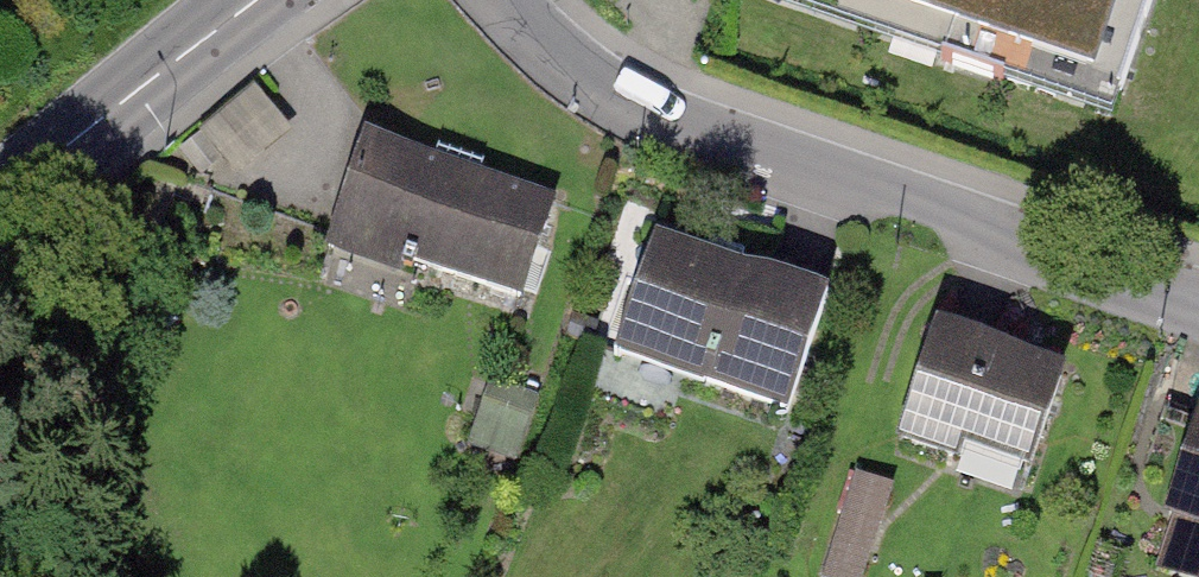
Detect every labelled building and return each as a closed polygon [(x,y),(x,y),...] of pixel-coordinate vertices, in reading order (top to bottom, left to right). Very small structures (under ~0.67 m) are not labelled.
[(1125,88),(1151,0),(824,0),(1125,88)] [(200,132),(241,174),(299,118),(258,76),(200,132)] [(543,190),(359,128),(322,236),(507,298),(543,190)] [(822,285),(652,227),(611,345),(782,403),(822,285)] [(1064,358),(931,313),(899,409),(1031,454),(1064,358)] [(1198,401),(1145,553),(1198,573),(1198,401)] [(830,576),(869,576),(897,478),(860,467),(828,576),(830,576)]
